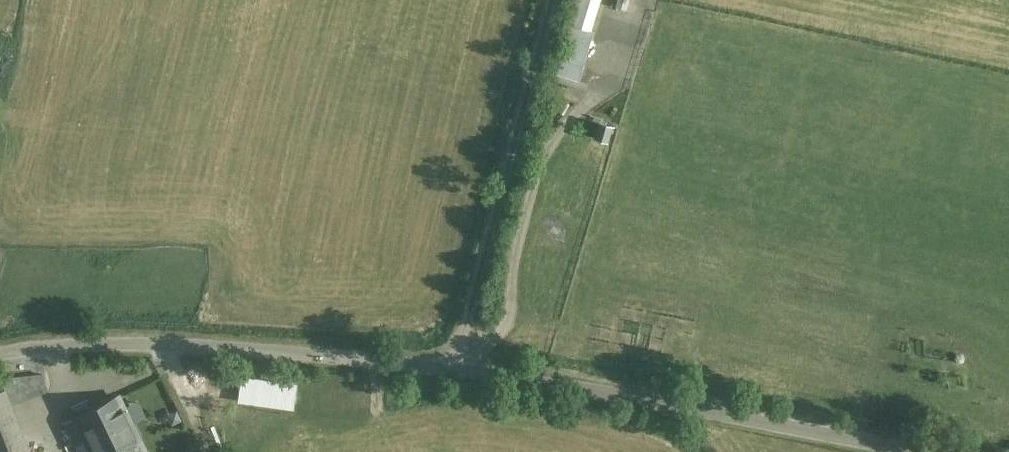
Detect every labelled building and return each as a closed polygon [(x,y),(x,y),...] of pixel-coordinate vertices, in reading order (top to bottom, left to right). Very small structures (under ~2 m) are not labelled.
[(573,24),(589,29),(598,0),(581,0),(573,24)] [(573,24),(557,73),(577,79),(592,31),(589,29),(573,24)] [(600,123),(595,137),(606,140),(610,126),(600,123)] [(2,378),(5,389),(12,405),(49,391),(42,373),(2,378)] [(29,451),(12,405),(5,389),(0,391),(0,451),(25,451),(29,451)] [(61,425),(68,440),(84,432),(94,451),(145,451),(119,398),(61,425)]
